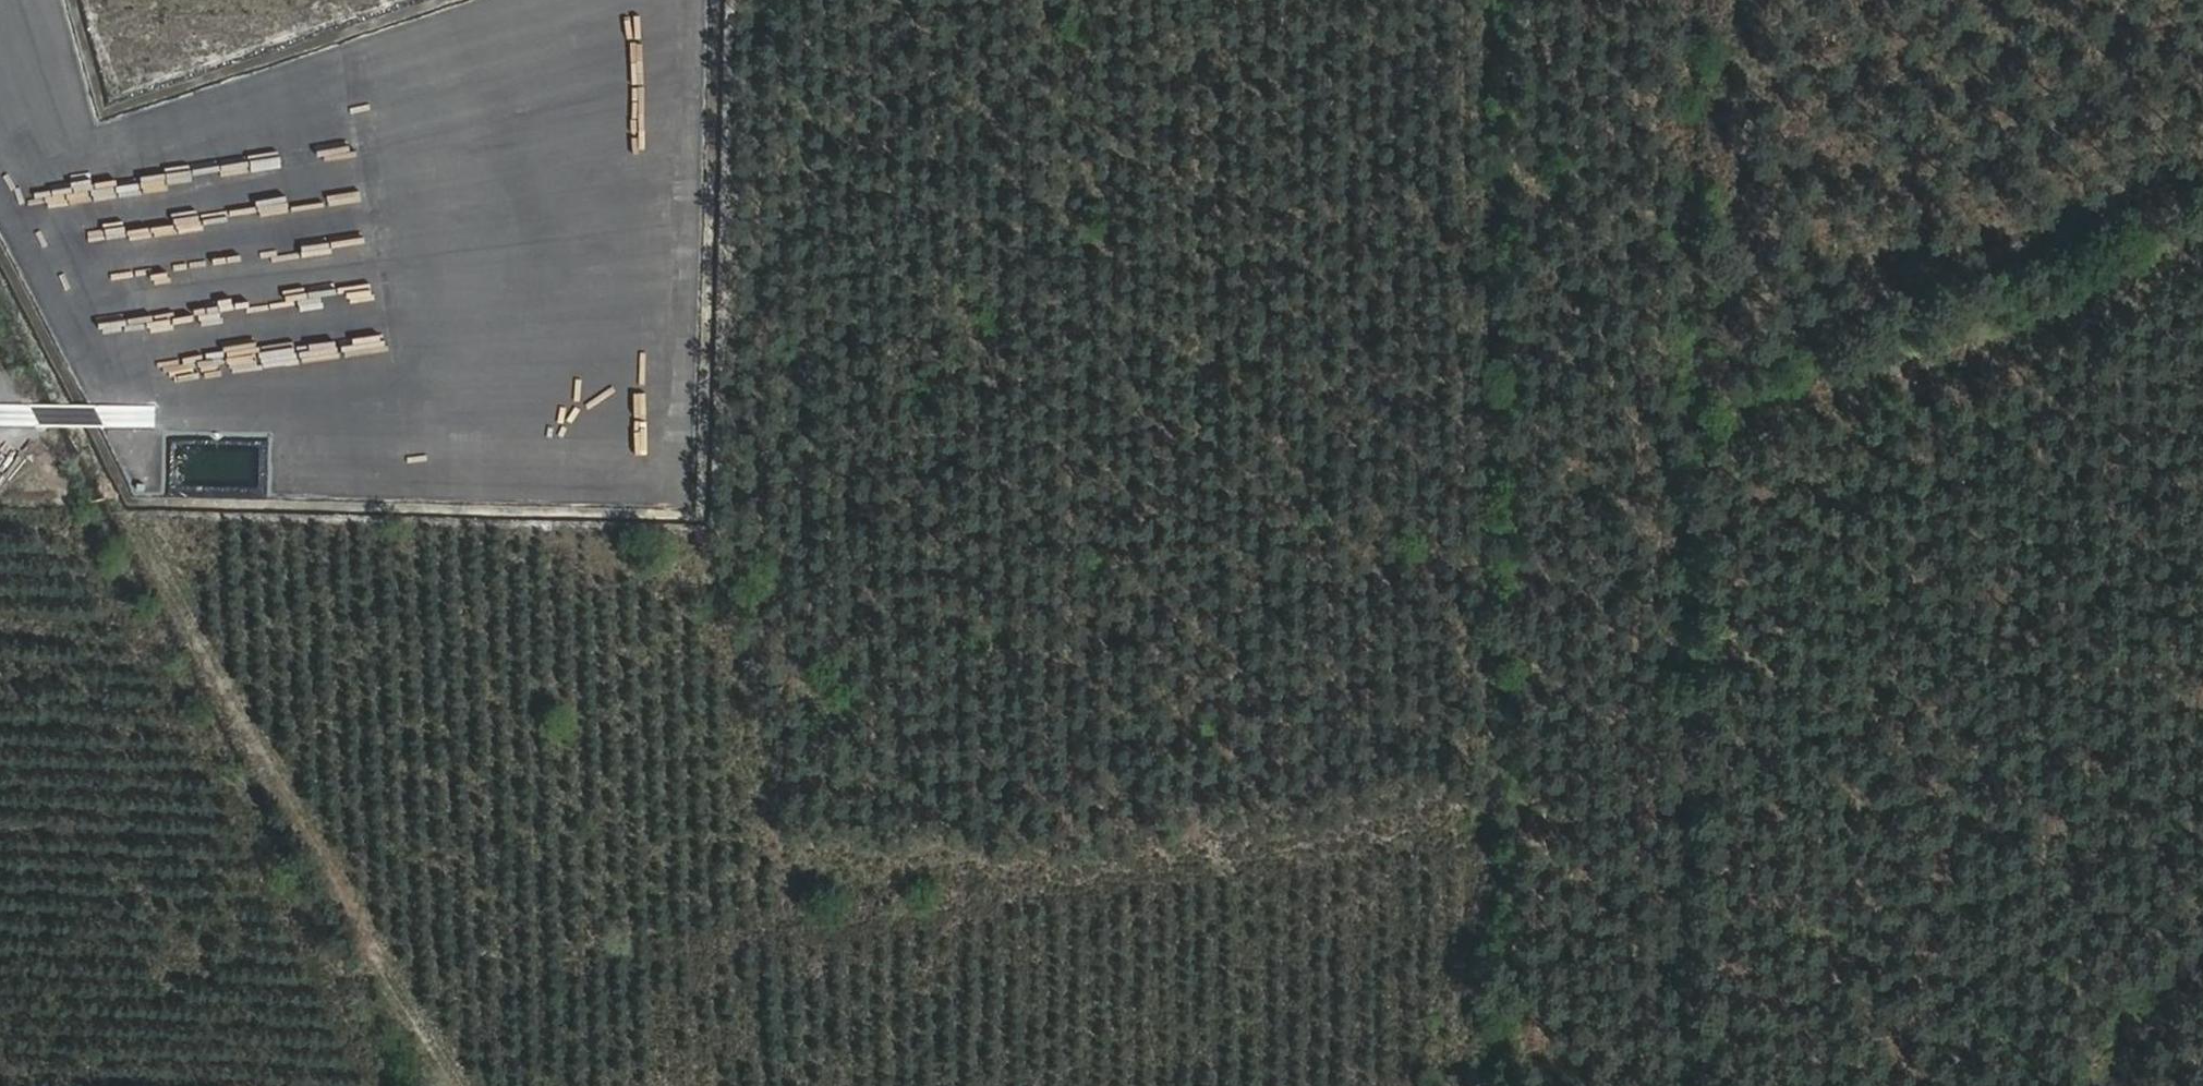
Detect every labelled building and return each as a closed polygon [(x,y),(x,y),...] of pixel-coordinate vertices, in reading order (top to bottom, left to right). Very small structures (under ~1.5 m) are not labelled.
[(2,444),(38,422),(0,361),(0,441),(2,444)]
